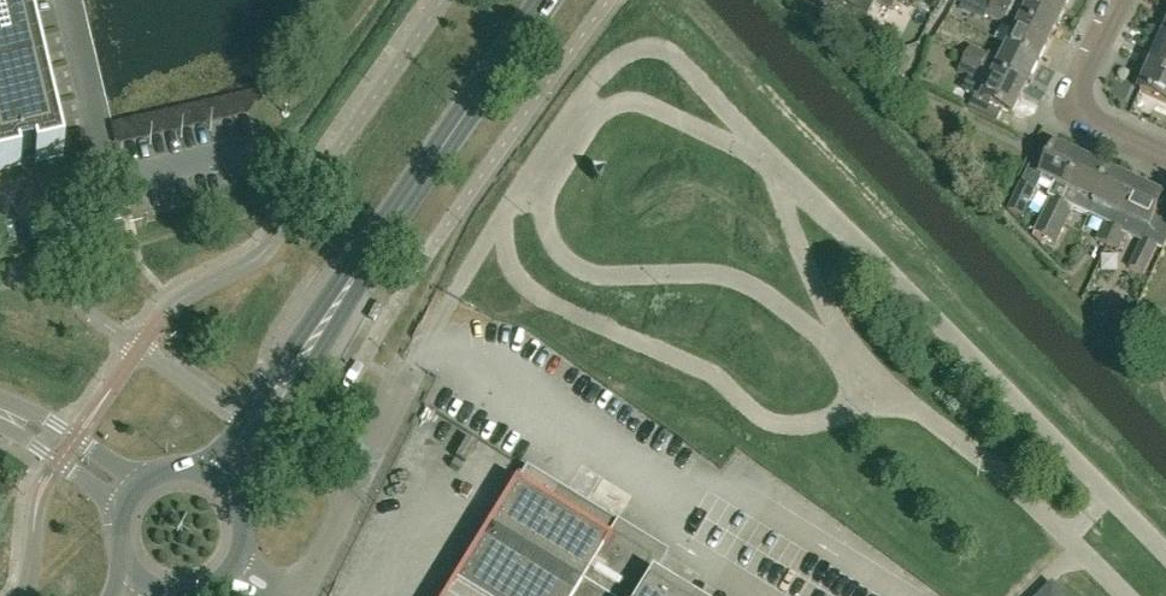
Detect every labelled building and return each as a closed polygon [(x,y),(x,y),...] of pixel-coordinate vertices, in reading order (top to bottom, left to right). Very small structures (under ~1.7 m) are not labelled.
[(21,165),(19,159),(34,156),(35,161),(64,155),(27,0),(0,0),(0,170),(21,165)] [(867,20),(875,3),(893,12),(898,2),(894,0),(827,0),(867,20)] [(1007,15),(1051,37),(1064,10),(1044,0),(1033,0),(1030,6),(1019,0),(1014,0),(1013,2),(1009,0),(985,0),(993,4),(991,7),(1007,15)] [(1064,10),(1069,0),(1044,0),(1064,10)] [(1038,63),(1051,37),(1007,15),(991,7),(985,19),(1001,26),(1001,27),(1016,34),(1009,48),(1038,63)] [(1165,38),(1153,65),(1165,71),(1165,38)] [(1024,90),(1038,63),(1009,48),(1002,62),(990,57),(990,58),(983,70),(995,75),(1024,90)] [(971,49),(965,61),(983,70),(990,58),(971,49)] [(1012,115),(1024,90),(995,75),(983,70),(965,61),(958,74),(989,89),(982,101),(975,98),(969,110),(997,124),(1003,111),(1012,115)] [(1153,65),(1140,92),(1165,103),(1165,71),(1153,65)] [(258,98),(124,128),(128,148),(263,117),(258,98)] [(1068,191),(1082,162),(1070,156),(1072,151),(1059,145),(1056,150),(1054,149),(1049,160),(1035,154),(1008,212),(1023,220),(1038,188),(1050,194),(1047,198),(1050,199),(1034,233),(1045,239),(1068,191)] [(1109,174),(1082,162),(1068,191),(1045,239),(1058,245),(1073,211),(1088,218),(1109,174)] [(1096,242),(1108,247),(1136,187),(1109,174),(1088,218),(1104,226),(1096,242)] [(1144,276),(1157,248),(1145,242),(1164,200),(1136,187),(1108,247),(1119,252),(1127,236),(1141,242),(1134,258),(1128,269),(1134,272),(1144,276)] [(653,581),(669,555),(527,468),(466,567),(464,566),(445,595),(678,595),(653,581)] [(352,514),(362,519),(374,499),(365,493),(352,514)] [(1052,586),(1042,595),(1061,595),(1052,586)]
